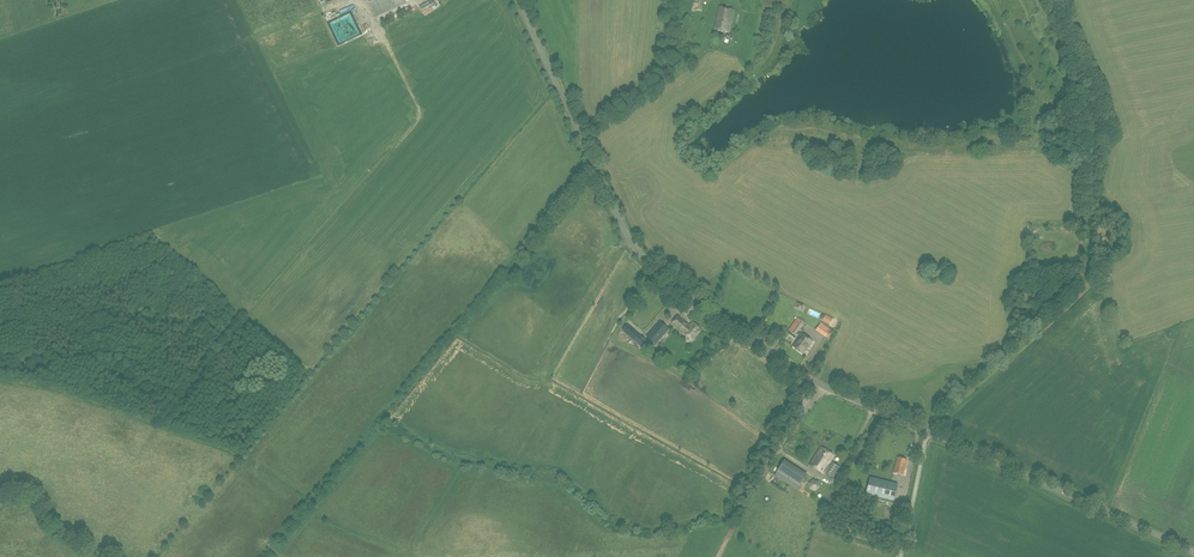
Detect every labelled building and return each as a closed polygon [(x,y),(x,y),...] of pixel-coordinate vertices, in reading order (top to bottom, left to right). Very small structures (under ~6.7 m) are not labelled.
[(376,16),(407,1),(406,0),(368,0),(376,16)] [(410,12),(415,20),(424,15),(436,8),(431,0),(430,0),(419,6),(419,7),(410,12)] [(703,0),(697,0),(697,3),(694,3),(694,7),(696,7),(696,10),(701,10),(703,0)] [(328,4),(322,6),(324,14),(331,12),(328,4)] [(719,6),(713,29),(728,32),(733,10),(719,6)] [(328,21),(337,42),(357,34),(349,13),(328,21)] [(832,320),(825,315),(822,321),(829,325),(832,320)] [(678,316),(672,323),(692,341),(701,330),(692,322),(689,325),(678,316)] [(804,323),(803,323),(800,320),(791,332),(796,335),(796,334),(800,337),(802,334),(798,331),(804,323)] [(659,322),(650,332),(651,333),(649,337),(656,343),(659,339),(659,340),(668,330),(659,322)] [(825,336),(829,330),(820,324),(816,329),(825,336)] [(646,340),(628,325),(623,331),(641,346),(646,340)] [(812,341),(802,334),(800,337),(793,346),(803,354),(812,341)] [(828,465),(830,461),(834,455),(821,447),(809,465),(822,473),(823,472),(826,474),(831,466),(828,465)] [(897,457),(895,465),(893,473),(903,475),(905,468),(907,459),(897,457)] [(840,467),(833,463),(831,466),(826,474),(833,478),(840,467)] [(778,475),(801,490),(808,478),(786,464),(778,475)] [(898,484),(870,477),(866,494),(894,501),(898,484)] [(819,481),(813,479),(808,483),(809,489),(815,491),(820,487),(819,481)] [(896,500),(895,506),(904,508),(906,502),(896,500)]
